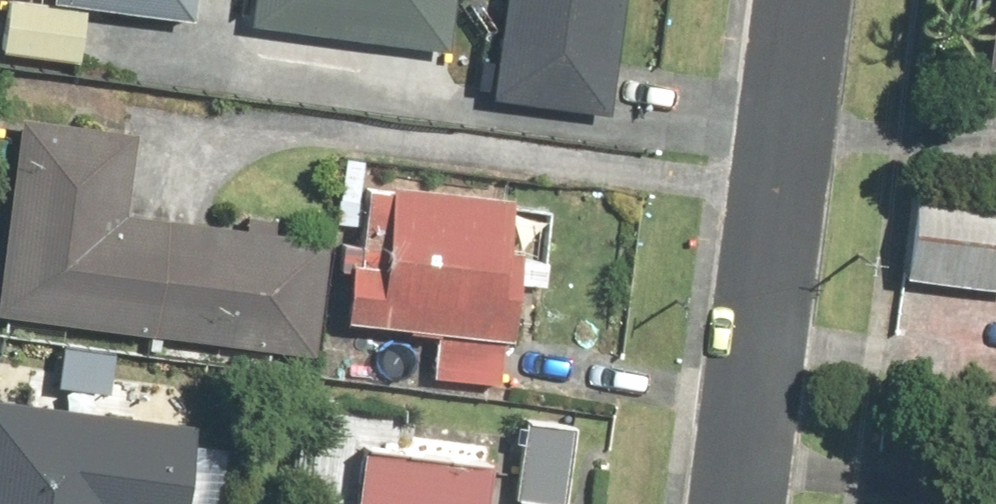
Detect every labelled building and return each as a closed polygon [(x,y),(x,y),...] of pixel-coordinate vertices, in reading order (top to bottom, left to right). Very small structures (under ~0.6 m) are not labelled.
[(202,0),(13,0),(8,53),(92,60),(96,8),(201,17),(202,0)] [(396,44),(392,79),(447,85),(451,51),(461,52),(467,0),(263,0),(260,28),(396,44)] [(633,0),(513,0),(504,103),(622,114),(633,0)] [(965,69),(995,72),(995,0),(971,0),(965,69)] [(135,332),(133,350),(168,353),(170,335),(329,351),(340,236),(137,216),(146,130),(28,118),(8,319),(135,332)] [(504,387),(509,340),(526,342),(535,251),(518,249),(523,196),(376,181),(362,324),(441,332),(436,380),(504,387)] [(887,204),(877,278),(995,293),(995,218),(887,204)] [(236,430),(0,397),(0,503),(226,503),(236,430)] [(376,450),(371,503),(502,503),(506,461),(376,450)]
